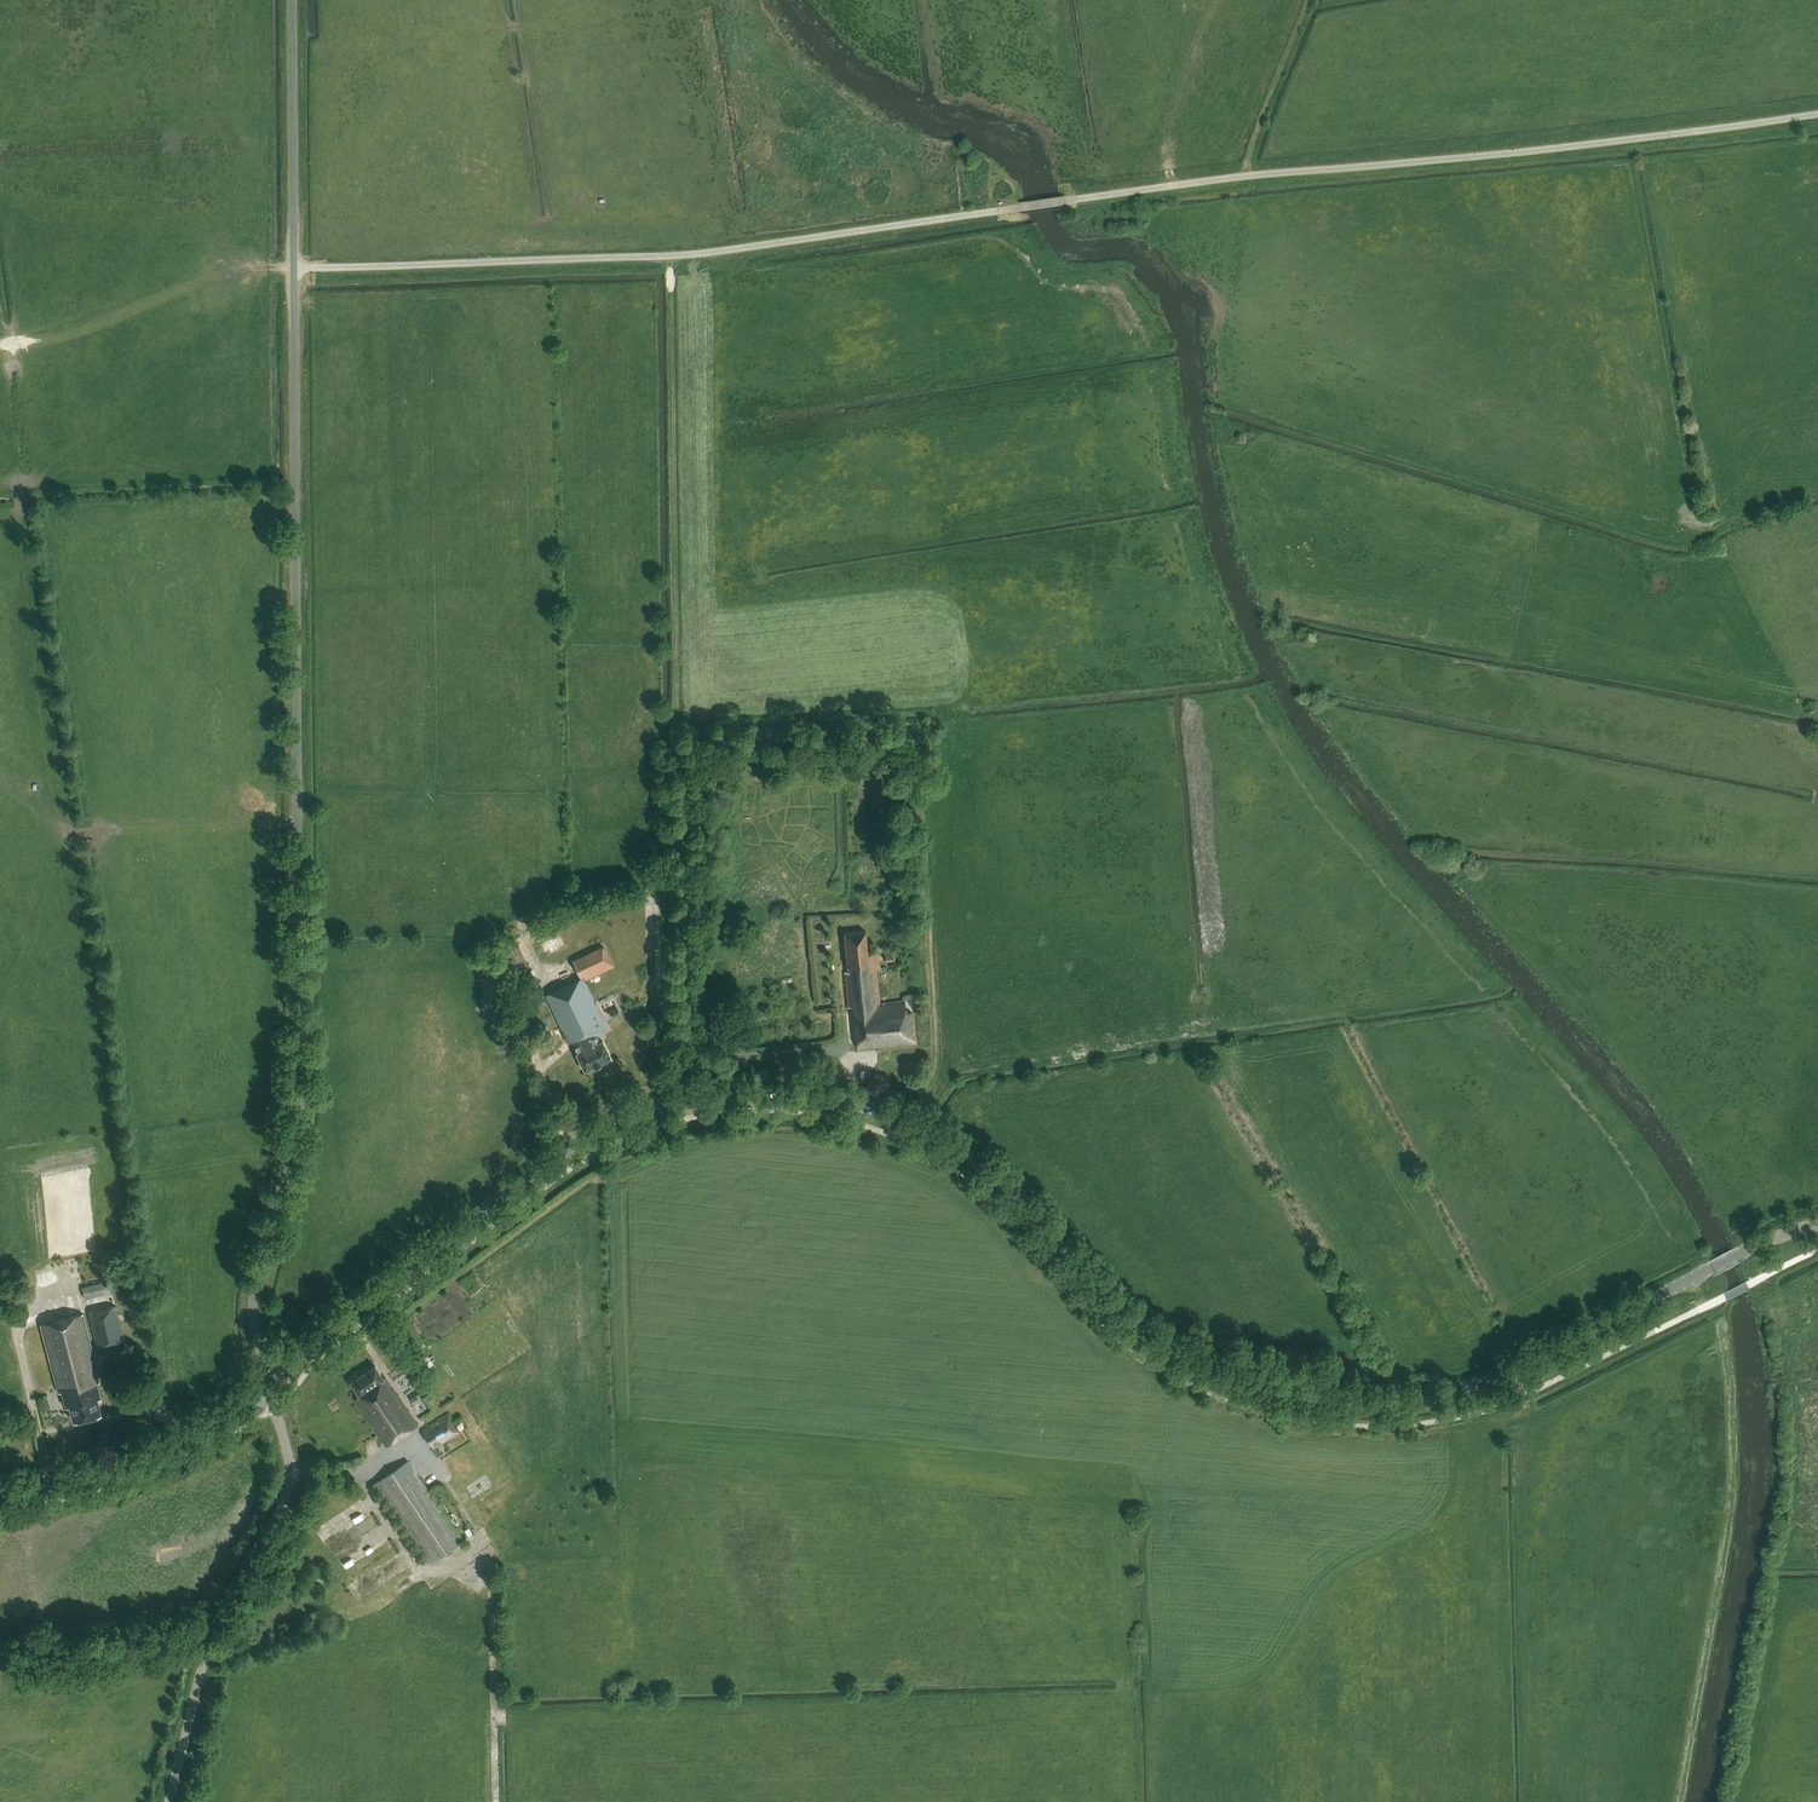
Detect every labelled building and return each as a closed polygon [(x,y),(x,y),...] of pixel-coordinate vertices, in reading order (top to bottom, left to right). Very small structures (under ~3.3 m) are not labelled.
[(859,1050),(915,1044),(911,1013),(905,1013),(904,1001),(879,1004),(875,970),(879,970),(877,954),(868,955),(865,932),(844,934),(848,973),(845,974),(849,1009),(854,1008),(859,1050)] [(596,1034),(606,1029),(583,981),(613,966),(602,943),(571,958),(581,978),(545,996),(567,1040),(567,1039),(573,1041),(579,1053),(577,1053),(585,1070),(611,1058),(603,1041),(600,1042),(596,1034)] [(886,963),(894,962),(893,955),(885,955),(886,963)] [(617,1007),(609,1011),(611,1017),(619,1013),(617,1007)] [(109,1294),(106,1281),(82,1287),(86,1300),(109,1294)] [(124,1341),(115,1305),(88,1312),(97,1348),(124,1341)] [(101,1398),(97,1383),(100,1382),(82,1314),(41,1325),(59,1393),(62,1392),(66,1407),(70,1406),(74,1421),(101,1414),(97,1399),(101,1398)] [(149,1356),(142,1358),(145,1372),(152,1371),(149,1356)] [(417,1426),(386,1378),(384,1379),(375,1366),(359,1376),(356,1375),(352,1378),(352,1381),(350,1382),(359,1396),(354,1399),(386,1446),(417,1426)] [(421,1431),(432,1449),(460,1432),(449,1414),(421,1431)] [(430,1563),(462,1541),(408,1461),(376,1483),(430,1563)]
